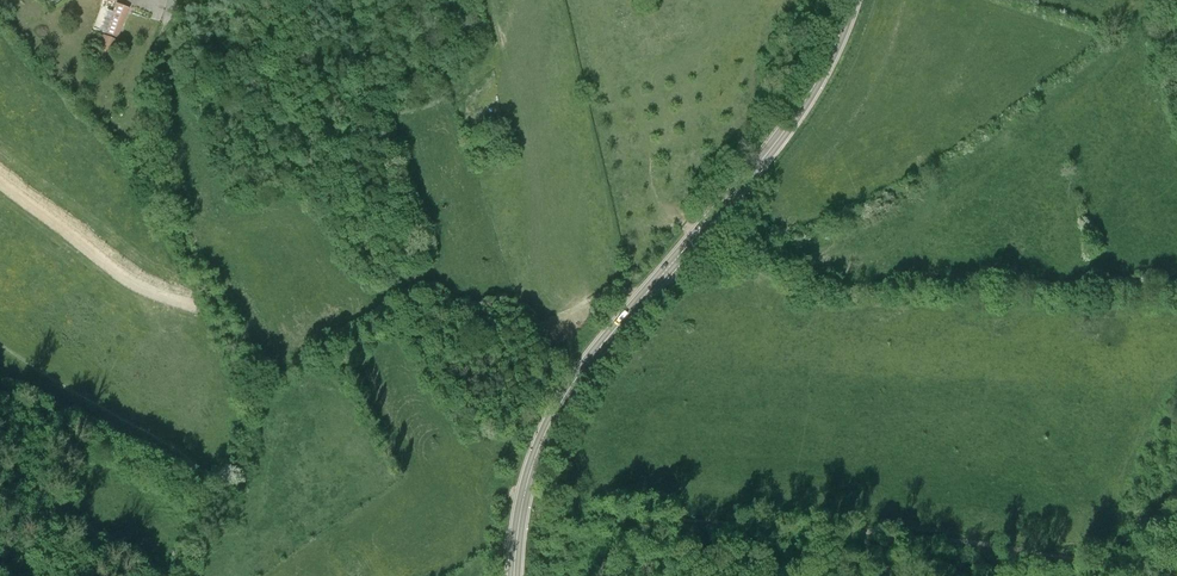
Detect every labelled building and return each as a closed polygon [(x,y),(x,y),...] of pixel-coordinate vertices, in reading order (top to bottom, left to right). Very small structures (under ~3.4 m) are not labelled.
[(116,2),(103,34),(93,61),(108,67),(118,40),(117,40),(130,8),(116,2)]
